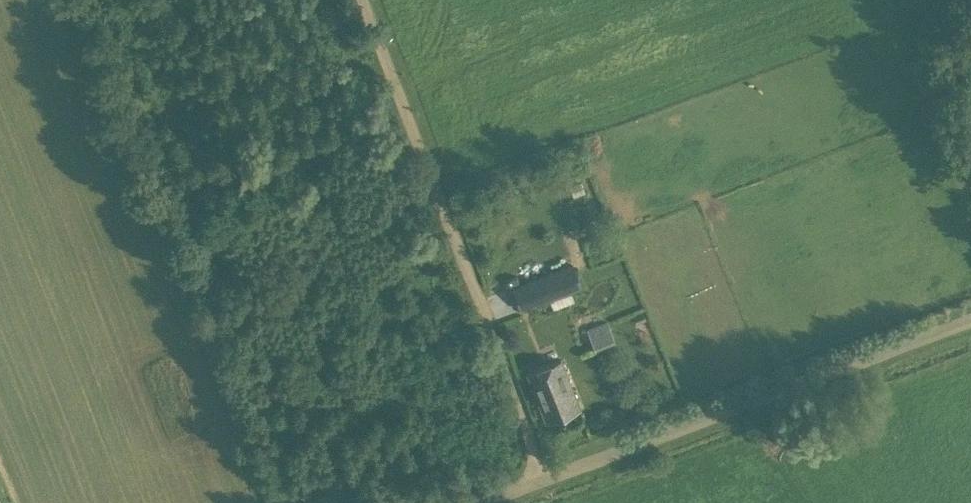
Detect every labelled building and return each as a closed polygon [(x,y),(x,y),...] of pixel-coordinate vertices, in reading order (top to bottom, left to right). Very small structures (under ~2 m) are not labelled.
[(572,264),(513,287),(521,310),(582,286),(572,264)] [(615,342),(606,321),(587,328),(595,350),(615,342)] [(579,407),(561,360),(529,373),(546,419),(579,407)]
